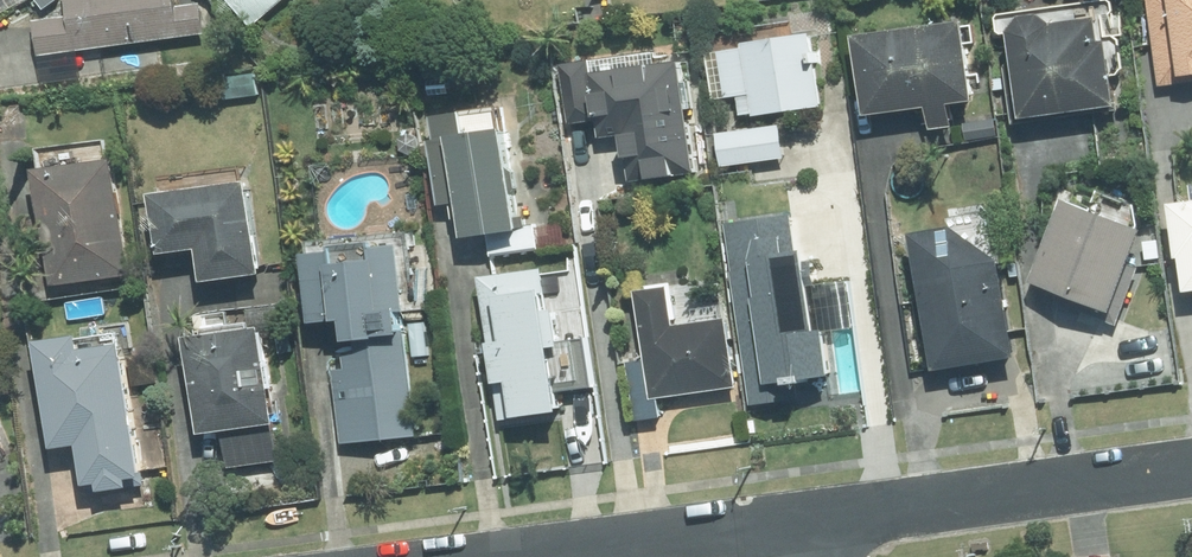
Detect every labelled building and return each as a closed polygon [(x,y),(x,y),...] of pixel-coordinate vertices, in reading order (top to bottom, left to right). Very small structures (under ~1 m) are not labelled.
[(206,32),(203,1),(177,4),(176,0),(69,0),(71,14),(35,18),(40,54),(206,32)] [(284,0),(231,0),(253,26),(284,0)] [(1157,85),(1191,81),(1191,0),(1146,0),(1157,85)] [(1015,122),(1123,108),(1114,38),(1108,39),(1105,13),(1059,20),(1046,10),(1026,13),(1015,27),(1018,50),(1007,64),(1015,122)] [(959,123),(956,100),(982,97),(972,16),(861,32),(872,112),(933,103),(936,126),(959,123)] [(822,106),(810,31),(717,46),(725,97),(740,95),(744,118),(822,106)] [(698,172),(684,58),(596,69),(594,57),(562,62),(572,121),(600,117),(603,136),(628,134),(633,179),(698,172)] [(226,98),(259,94),(257,72),(223,76),(226,98)] [(492,252),(540,245),(537,224),(524,225),(510,124),(508,124),(504,104),(436,114),(440,136),(433,137),(442,203),(453,201),(456,217),(466,216),(469,235),(489,232),(492,252)] [(781,123),(717,132),(722,165),(786,155),(781,123)] [(54,284),(133,273),(118,155),(38,166),(54,284)] [(206,279),(268,272),(256,178),(157,190),(165,250),(202,246),(206,279)] [(1118,308),(1149,226),(1069,195),(1037,278),(1118,308)] [(1191,288),(1191,198),(1170,201),(1177,257),(1187,255),(1191,289),(1191,288)] [(1007,257),(960,222),(918,228),(937,367),(1021,356),(1007,257)] [(344,442),(420,434),(407,310),(411,310),(404,242),(307,252),(314,321),(358,315),(363,363),(336,366),(344,442)] [(543,265),(540,245),(492,252),(495,272),(483,274),(503,416),(567,408),(547,265),(543,265)] [(772,350),(844,336),(831,270),(826,271),(821,246),(776,255),(778,267),(757,271),(765,307),(739,312),(748,352),(772,347),(772,350)] [(655,397),(740,385),(729,315),(679,323),(673,283),(638,288),(655,397)] [(225,428),(230,465),(282,459),(277,422),(281,421),(268,323),(191,333),(204,431),(225,428)] [(147,483),(126,340),(85,346),(83,331),(40,338),(56,447),(82,443),(88,483),(102,481),(103,490),(147,483)]
